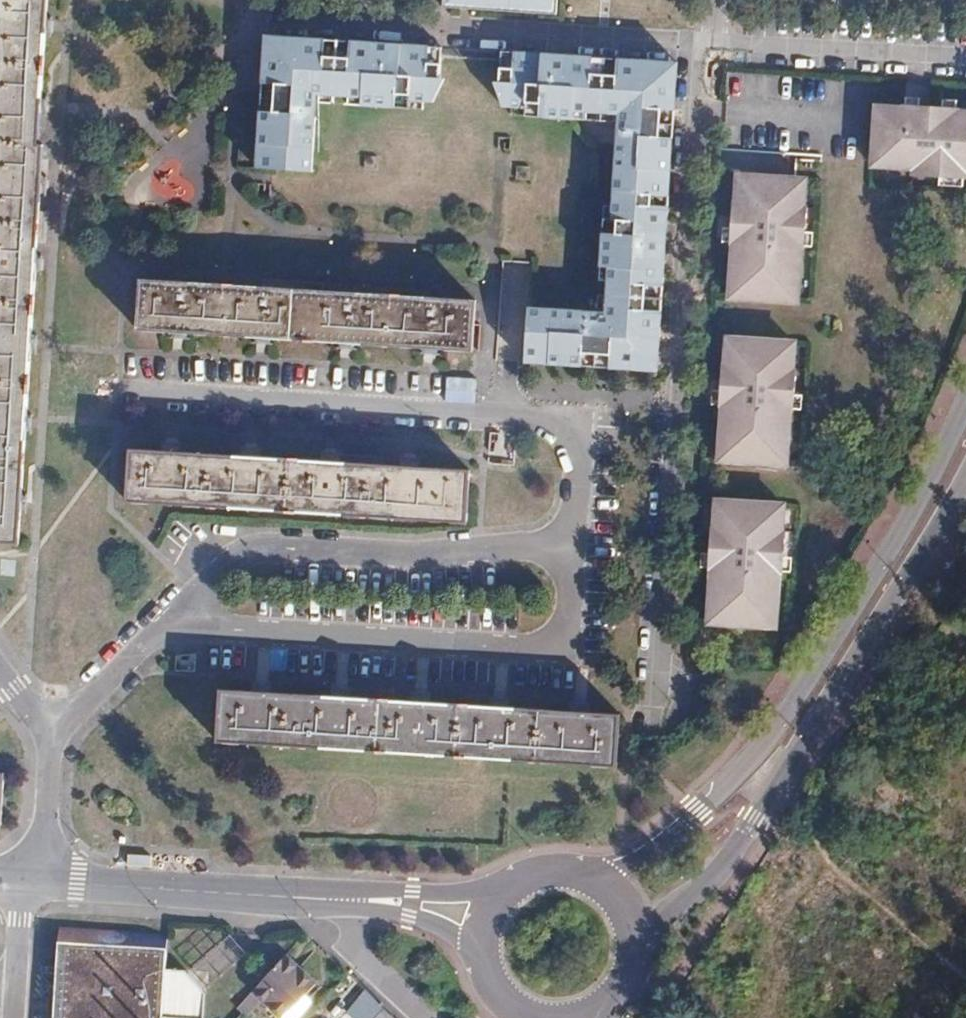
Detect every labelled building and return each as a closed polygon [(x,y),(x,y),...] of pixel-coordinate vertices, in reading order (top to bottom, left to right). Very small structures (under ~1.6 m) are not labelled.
[(18,544),(24,463),(29,381),(34,298),(39,227),(43,162),(44,147),(39,146),(42,96),(47,18),(48,0),(0,0),(0,543),(18,544)] [(443,3),(557,13),(558,0),(443,0),(443,3)] [(262,96),(256,96),(261,128),(272,129),(278,43),(267,68),(263,75),(262,96)] [(449,57),(278,43),(272,129),(261,128),(258,172),(317,176),(323,97),(432,105),(442,105),(443,82),(447,82),(449,57)] [(664,381),(685,77),(511,63),(509,88),(513,89),(512,115),(621,122),(611,323),(530,311),(530,367),(547,370),(664,381)] [(932,103),(931,109),(905,107),(891,105),(879,104),(875,156),(903,157),(902,166),(930,168),(930,174),(947,175),(965,176),(965,110),(961,110),(961,105),(932,103)] [(875,165),(902,166),(903,157),(875,156),(875,165)] [(810,247),(812,230),(813,206),(807,206),(808,178),(751,175),(749,201),(740,201),(735,270),(742,270),(740,295),(795,299),(796,274),(803,274),(805,250),(810,250),(810,247)] [(742,270),(735,270),(733,295),(740,295),(742,270)] [(801,300),(803,274),(796,274),(795,299),(801,300)] [(477,303),(143,280),(140,330),(474,352),(477,303)] [(730,362),(725,432),(732,432),(730,458),(784,461),(785,434),(793,435),(794,409),(800,410),(800,406),(801,391),(802,367),(797,366),(798,339),(739,336),(738,363),(730,362)] [(808,391),(801,391),(800,406),(807,407),(808,391)] [(723,457),(730,458),(732,432),(725,432),(723,457)] [(791,461),(793,435),(785,434),(784,461),(791,461)] [(470,472),(132,451),(129,502),(467,523),(470,472)] [(789,566),(790,552),(792,526),(786,526),(787,500),(729,497),(728,524),(719,523),(714,596),(720,596),(719,619),(773,622),(775,595),(781,595),(783,568),(789,569),(789,566)] [(779,622),(781,595),(775,595),(773,622),(779,622)] [(621,716),(223,690),(219,741),(617,767),(619,739),(621,716)] [(67,943),(62,1017),(163,1017),(165,984),(167,949),(67,943)] [(253,991),(259,996),(291,962),(285,956),(253,991)] [(291,962),(259,996),(283,1017),(286,1017),(316,985),(291,962)] [(165,984),(163,1017),(203,1017),(204,1008),(185,986),(165,984)] [(353,1017),(376,1017),(384,1010),(385,1008),(366,991),(346,1012),(353,1017)] [(376,1017),(393,1017),(384,1010),(376,1017)]
